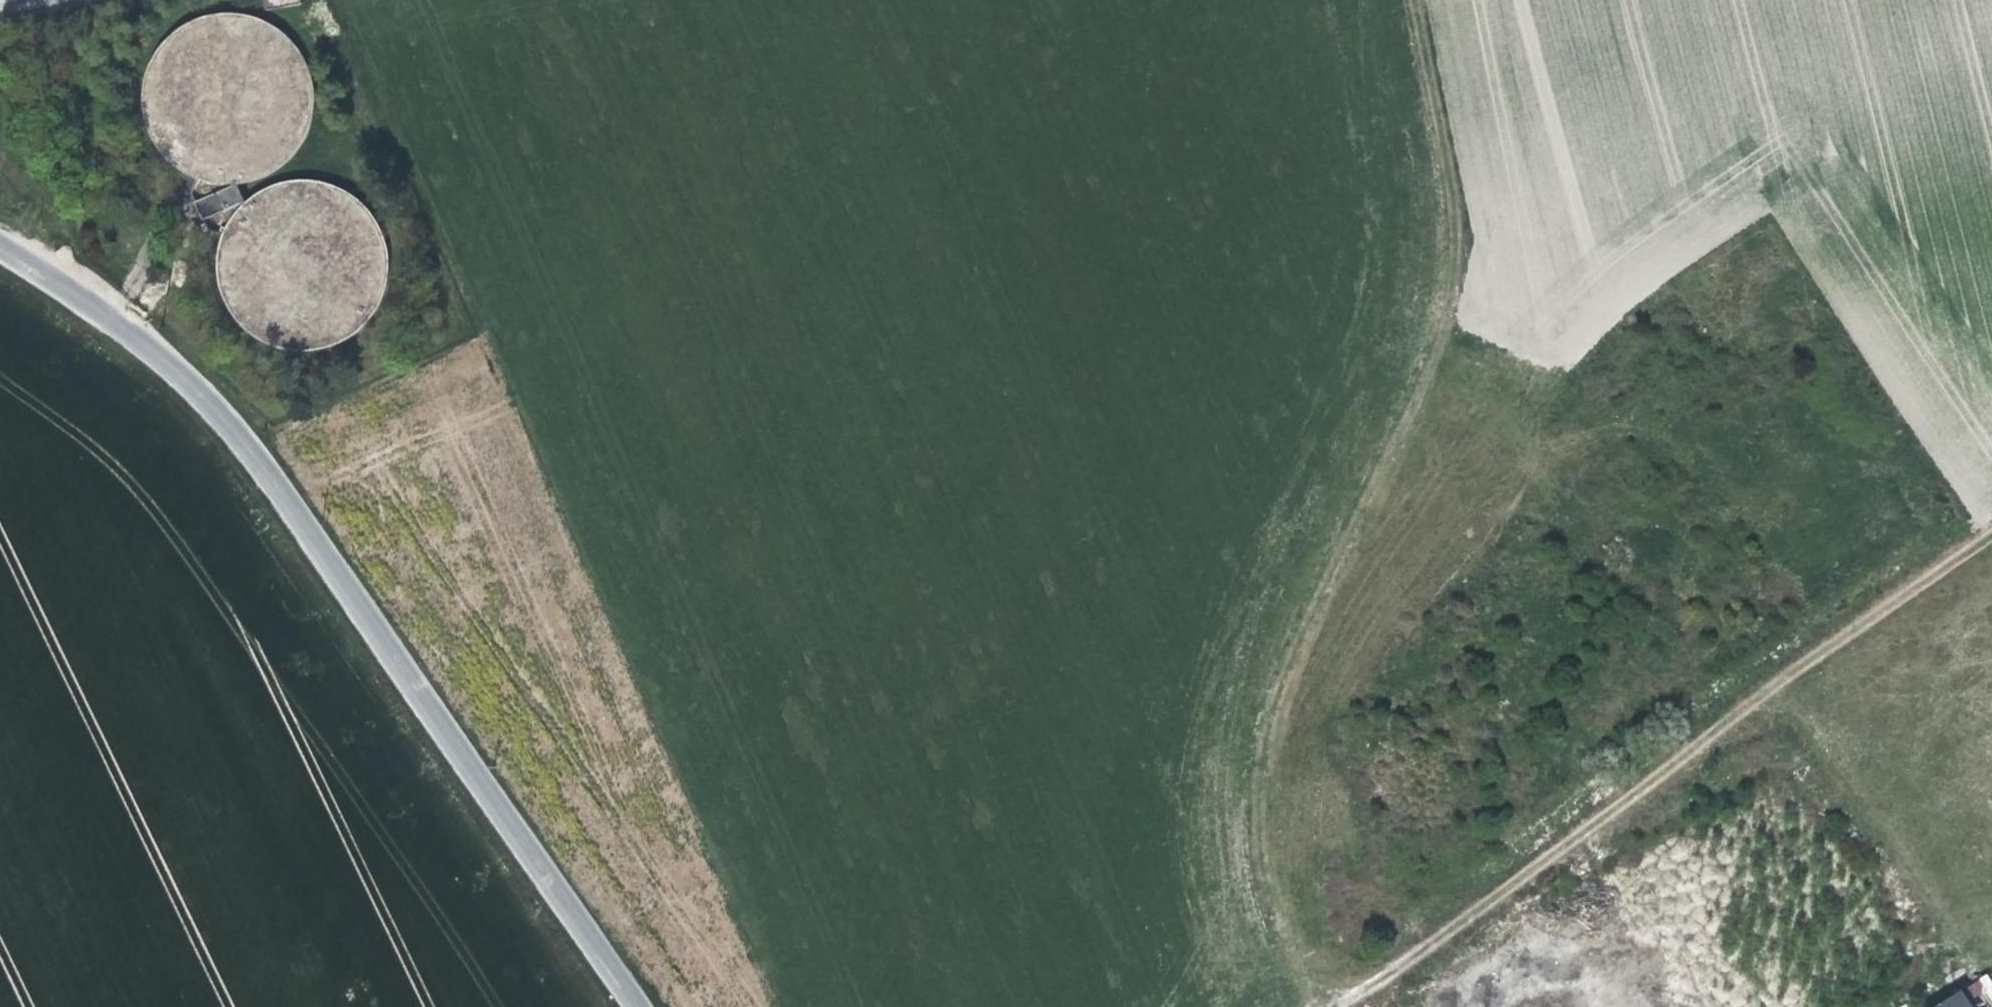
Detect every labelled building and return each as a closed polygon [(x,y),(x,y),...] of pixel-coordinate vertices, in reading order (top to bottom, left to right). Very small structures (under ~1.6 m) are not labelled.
[(275,23),(250,9),(249,8),(243,6),(229,5),(212,5),(206,6),(193,10),(181,16),(170,23),(165,27),(159,34),(153,43),(147,53),(142,65),(140,75),(139,84),(139,95),(140,106),(143,115),(147,127),(153,136),(156,140),(171,156),(182,163),(193,167),(188,180),(206,217),(218,223),(214,239),(213,251),(214,266),(218,282),(222,293),(229,303),(238,312),(249,321),(255,326),(262,329),(273,333),(282,336),(289,337),(301,337),(312,336),(320,334),(335,328),(343,323),(353,316),(359,311),(365,304),(369,298),(372,290),(383,268),(384,246),(373,217),(361,199),(341,179),(321,172),(312,169),(306,169),(289,169),(276,170),(261,176),(248,184),(243,189),(236,172),(244,171),(255,168),(267,161),(277,154),(283,149),(289,143),(294,136),(300,123),(311,98),(308,64),(300,45),(275,23)] [(1973,986),(1940,1006),(1973,1006),(1974,1006),(1984,1006),(1973,986)]
